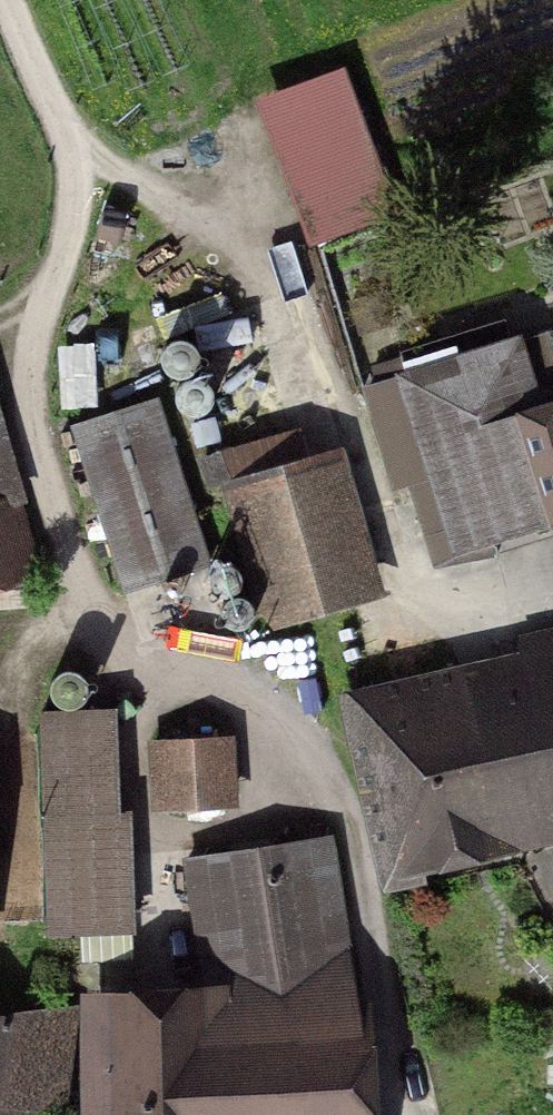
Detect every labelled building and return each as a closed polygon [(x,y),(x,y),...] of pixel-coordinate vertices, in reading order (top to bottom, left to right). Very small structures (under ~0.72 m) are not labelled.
[(323,233),(399,207),(351,68),(276,94),(323,233)] [(433,557),(552,519),(552,326),(524,335),(520,324),(396,363),(393,354),(369,361),(373,376),(362,380),(395,484),(409,479),(433,557)] [(22,572),(29,495),(0,392),(0,575),(22,572)] [(189,557),(145,418),(78,439),(123,578),(189,557)] [(370,593),(331,467),(235,497),(273,622),(370,593)] [(552,824),(552,686),(367,730),(398,861),(552,824)] [(137,924),(119,708),(39,714),(57,931),(137,924)] [(163,799),(237,797),(236,742),(161,744),(163,799)] [(94,1114),(368,1114),(368,1008),(356,1008),(325,851),(188,878),(214,1009),(93,1009),(94,1114)] [(25,1100),(68,1104),(77,1001),(0,994),(0,1114),(23,1114),(25,1100)]
